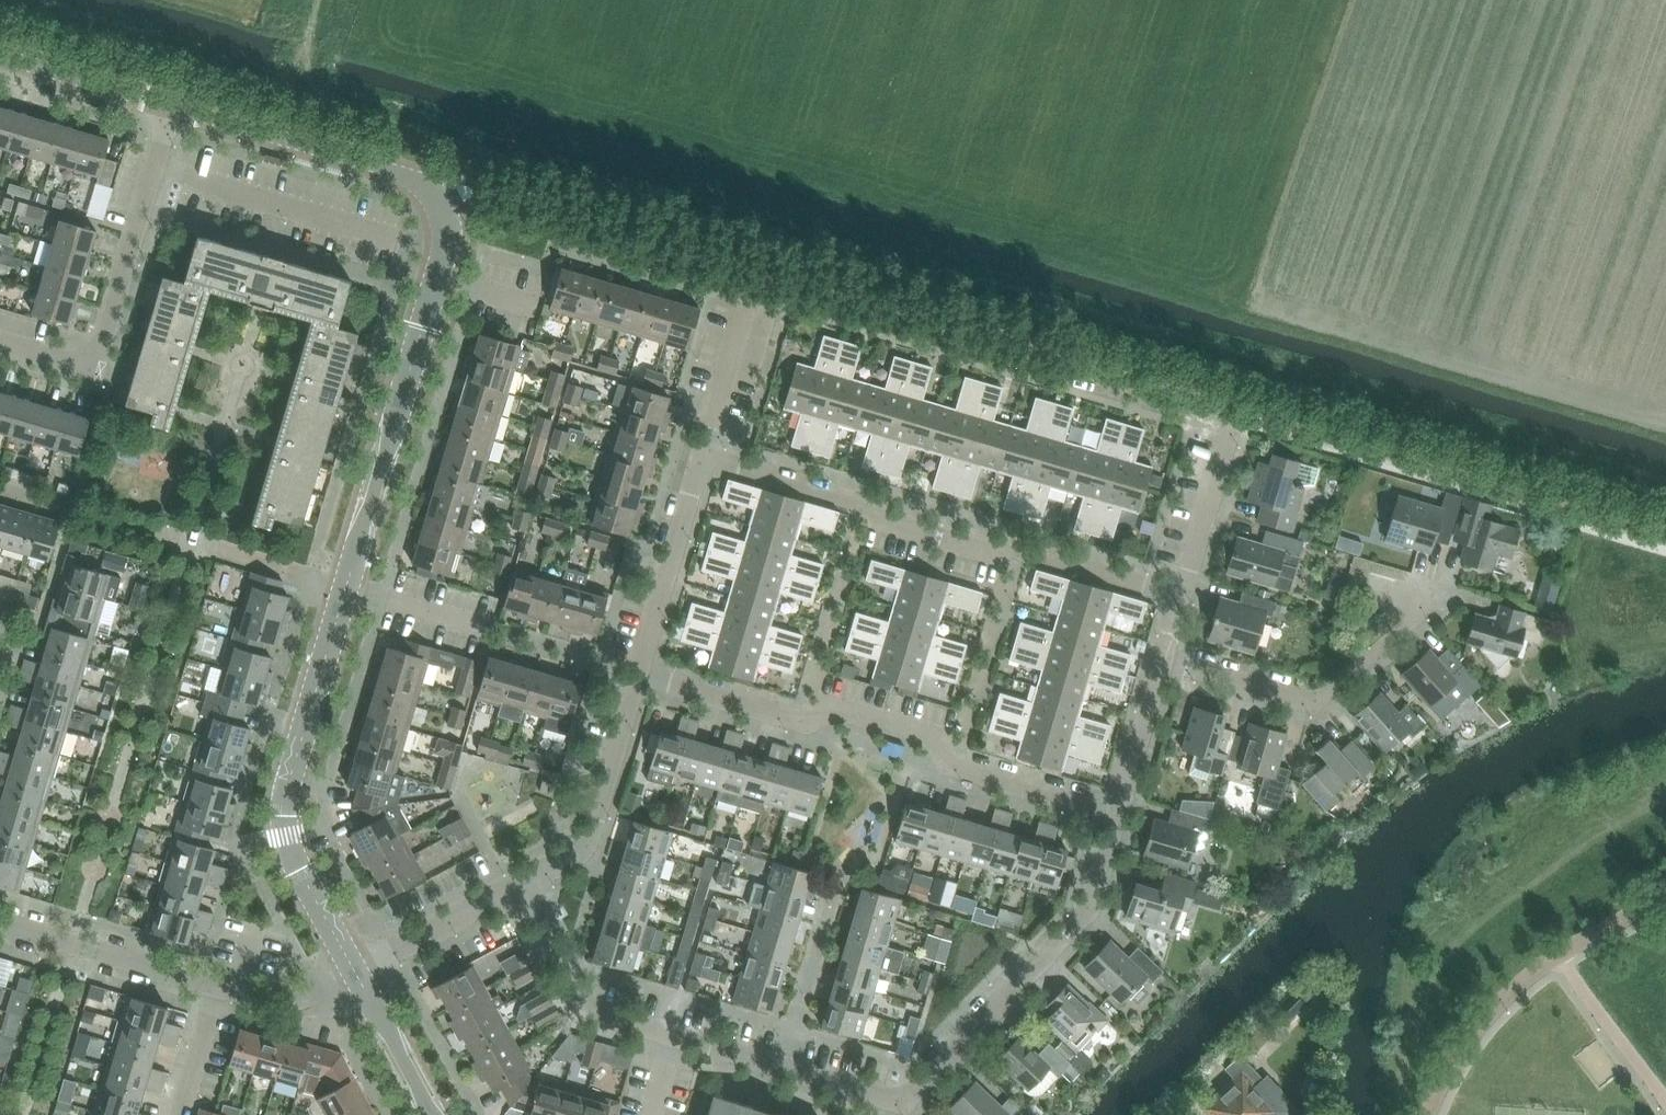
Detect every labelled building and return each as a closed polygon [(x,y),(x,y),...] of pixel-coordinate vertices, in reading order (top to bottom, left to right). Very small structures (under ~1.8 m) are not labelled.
[(7,150),(18,113),(0,108),(0,147),(7,150)] [(7,150),(30,156),(40,120),(18,113),(7,150)] [(30,156),(52,163),(63,127),(40,120),(30,156)] [(52,163),(75,170),(86,133),(63,127),(52,163)] [(86,133),(75,170),(98,176),(96,184),(109,188),(117,162),(104,159),(109,140),(86,133)] [(7,193),(18,196),(21,187),(9,184),(7,193)] [(21,187),(18,196),(29,200),(32,190),(21,187)] [(5,198),(1,209),(10,212),(14,200),(5,198)] [(19,202),(16,213),(25,216),(28,205),(19,202)] [(60,221),(53,245),(89,255),(96,232),(60,221)] [(7,235),(4,245),(15,248),(17,239),(7,235)] [(286,261),(263,254),(262,255),(198,236),(185,278),(339,323),(351,281),(286,262),(286,261)] [(53,245),(46,267),(82,278),(89,255),(53,245)] [(7,276),(9,267),(0,264),(0,274),(7,276)] [(46,267),(40,290),(76,301),(82,278),(46,267)] [(549,310),(573,317),(586,271),(576,268),(575,273),(561,269),(549,310)] [(573,317),(596,323),(608,283),(596,279),(597,274),(586,271),(573,317)] [(163,277),(125,405),(153,413),(150,425),(169,430),(173,417),(168,415),(205,289),(163,277)] [(620,287),(608,283),(596,323),(620,330),(634,285),(622,282),(620,287)] [(643,288),(634,285),(620,330),(643,337),(654,297),(641,293),(643,288)] [(76,301),(40,290),(33,314),(69,325),(76,301)] [(643,337),(664,343),(677,298),(667,295),(666,300),(654,297),(643,337)] [(677,298),(664,343),(688,350),(700,310),(686,306),(688,301),(677,298)] [(261,512),(255,510),(251,524),(271,529),(274,518),(302,526),(358,334),(316,322),(261,512)] [(471,346),(468,357),(514,370),(521,346),(480,334),(476,348),(471,346)] [(790,386),(826,397),(842,341),(823,336),(814,368),(796,363),(790,386)] [(826,397),(862,407),(869,384),(852,379),(861,347),(842,341),(826,397)] [(551,356),(561,359),(565,346),(555,344),(551,356)] [(561,359),(570,362),(574,349),(565,346),(561,359)] [(862,407),(897,418),(913,362),(894,356),(885,389),(869,384),(862,407)] [(470,369),(467,381),(507,393),(514,370),(468,357),(465,367),(470,369)] [(597,369),(606,372),(610,360),(601,357),(597,369)] [(610,360),(606,372),(616,375),(619,362),(610,360)] [(897,418),(932,428),(939,405),(923,400),(932,368),(913,362),(897,418)] [(642,383),(652,386),(656,373),(646,370),(642,383)] [(549,381),(562,385),(565,375),(552,371),(549,381)] [(656,373),(652,386),(661,388),(665,376),(656,373)] [(932,428),(968,438),(984,383),(965,377),(956,409),(939,405),(932,428)] [(500,416),(507,393),(467,381),(463,393),(458,392),(455,402),(500,416)] [(562,385),(549,381),(543,403),(555,407),(562,385)] [(968,438),(1003,449),(1010,425),(994,420),(1003,388),(984,383),(968,438)] [(566,393),(579,397),(582,387),(569,384),(566,393)] [(629,385),(622,409),(667,423),(670,412),(665,411),(669,397),(629,385)] [(791,447),(810,452),(826,397),(790,386),(783,409),(800,415),(791,447)] [(10,435),(20,399),(0,393),(0,432),(10,435)] [(579,397),(566,393),(564,403),(576,406),(579,397)] [(838,426),(855,431),(862,407),(826,397),(810,452),(829,458),(838,426)] [(1003,449),(1038,459),(1055,404),(1036,398),(1026,430),(1010,425),(1003,449)] [(10,435),(33,442),(43,406),(20,399),(10,435)] [(500,416),(455,402),(453,409),(458,410),(453,427),(494,439),(500,416)] [(1038,459),(1074,469),(1081,446),(1064,441),(1074,409),(1055,404),(1038,459)] [(33,442),(55,449),(66,413),(43,406),(33,442)] [(862,468),(881,473),(897,418),(862,407),(855,431),(871,435),(862,468)] [(622,409),(615,432),(655,444),(659,432),(664,433),(667,423),(622,409)] [(55,449),(79,456),(89,420),(66,413),(55,449)] [(536,426),(548,430),(551,420),(539,417),(536,426)] [(909,447),(925,451),(932,428),(897,418),(881,473),(900,479),(909,447)] [(1074,469),(1109,480),(1125,424),(1107,419),(1097,451),(1081,446),(1074,469)] [(1125,424),(1109,480),(1145,491),(1152,467),(1135,462),(1144,430),(1125,424)] [(548,430),(536,426),(533,436),(546,439),(548,430)] [(444,438),(441,448),(487,462),(494,439),(453,427),(450,439),(444,438)] [(933,488),(951,494),(968,438),(932,428),(925,451),(942,456),(933,488)] [(553,438),(566,442),(568,433),(556,429),(553,438)] [(608,455),(653,468),(656,458),(651,456),(655,444),(615,432),(608,455)] [(566,442),(553,438),(550,448),(563,452),(566,442)] [(980,467),(996,472),(1003,449),(968,438),(951,494),(970,499),(980,467)] [(443,460),(440,473),(480,484),(487,462),(441,448),(438,459),(443,460)] [(1003,509),(1022,515),(1038,459),(1003,449),(996,472),(1013,477),(1003,509)] [(608,455),(601,477),(642,489),(645,477),(650,479),(653,468),(608,455)] [(1265,506),(1261,521),(1259,521),(1258,522),(1292,532),(1297,514),(1290,512),(1296,490),(1316,486),(1321,470),(1273,456),(1270,466),(1259,463),(1248,501),(1265,506)] [(1050,488),(1067,493),(1074,469),(1038,459),(1022,515),(1041,520),(1050,488)] [(522,472),(535,476),(538,466),(525,463),(522,472)] [(10,478),(21,482),(24,473),(12,469),(10,478)] [(1074,530),(1093,535),(1109,480),(1074,469),(1067,493),(1083,498),(1074,530)] [(522,472),(519,481),(532,485),(535,476),(522,472)] [(21,482),(32,485),(35,476),(24,473),(21,482)] [(431,483),(428,494),(473,507),(480,484),(440,473),(436,485),(431,483)] [(539,484),(552,488),(555,478),(542,475),(539,484)] [(601,477),(594,500),(640,513),(643,503),(638,501),(642,489),(601,477)] [(749,526),(773,532),(783,496),(728,480),(722,500),(754,509),(749,526)] [(1109,480),(1093,535),(1112,541),(1121,509),(1138,514),(1145,491),(1109,480)] [(532,485),(519,481),(515,495),(528,499),(532,485)] [(56,492),(67,495),(70,486),(59,483),(56,492)] [(552,488),(539,484),(537,494),(549,497),(552,488)] [(1441,510),(1398,497),(1386,539),(1430,552),(1436,531),(1451,536),(1462,498),(1446,493),(1441,510)] [(430,506),(426,518),(467,530),(473,507),(428,494),(425,504),(430,506)] [(783,496),(773,532),(796,539),(801,523),(833,532),(839,512),(783,496)] [(1511,559),(1513,551),(1519,532),(1504,527),(1504,526),(1477,518),(1481,503),(1467,499),(1458,528),(1471,532),(1462,562),(1491,571),(1496,554),(1511,559)] [(640,513),(594,500),(587,524),(628,536),(632,522),(637,524),(640,513)] [(2,547),(13,509),(0,505),(0,546),(2,547)] [(2,547),(25,553),(36,516),(13,509),(2,547)] [(515,519),(527,523),(530,513),(518,509),(515,519)] [(36,516),(25,553),(49,560),(60,523),(36,516)] [(418,529),(415,539),(460,552),(467,530),(426,518),(423,530),(418,529)] [(527,523),(515,519),(512,528),(525,532),(527,523)] [(541,531),(551,534),(554,521),(545,519),(541,531)] [(554,521),(551,534),(560,537),(564,524),(554,521)] [(712,532),(707,551),(762,568),(773,532),(749,526),(745,542),(712,532)] [(1237,538),(1227,573),(1273,587),(1283,553),(1299,558),(1304,542),(1266,531),(1261,545),(1237,538)] [(587,545),(596,547),(600,535),(590,532),(587,545)] [(773,532),(762,568),(818,584),(823,565),(791,555),(796,539),(773,532)] [(596,547),(605,550),(609,537),(600,535),(596,547)] [(460,552),(415,539),(412,550),(417,551),(413,565),(453,576),(460,552)] [(733,580),(729,596),(752,603),(762,568),(707,551),(701,571),(733,580)] [(68,576),(64,588),(104,600),(111,576),(78,566),(80,558),(68,554),(62,574),(68,576)] [(496,563),(508,567),(511,558),(498,554),(496,563)] [(893,606),(916,613),(927,576),(871,560),(865,580),(897,590),(893,606)] [(508,567),(496,563),(493,573),(505,577),(508,567)] [(515,616),(526,619),(539,574),(515,567),(503,607),(517,611),(515,616)] [(562,581),(550,621),(562,625),(561,630),(571,633),(585,587),(584,587),(588,574),(566,568),(562,581)] [(762,568),(752,603),(775,610),(780,594),(812,603),(818,584),(762,568)] [(1057,616),(1081,623),(1091,586),(1036,570),(1030,590),(1062,600),(1057,616)] [(252,573),(241,609),(287,622),(290,612),(285,610),(288,597),(279,594),(282,582),(252,573)] [(550,621),(562,581),(539,574),(526,619),(536,622),(538,617),(550,621)] [(927,576),(916,613),(939,620),(944,603),(976,613),(982,593),(927,576)] [(137,583),(130,606),(142,610),(149,586),(137,583)] [(488,586),(486,595),(499,599),(501,590),(488,586)] [(1091,586),(1081,623),(1104,630),(1109,613),(1141,623),(1147,603),(1091,586)] [(585,587),(571,633),(582,636),(583,631),(597,635),(608,594),(585,587)] [(97,624),(104,600),(64,588),(61,600),(54,599),(49,618),(61,622),(95,631),(97,624)] [(1239,603),(1234,602),(1230,603),(1228,603),(1219,601),(1214,617),(1213,616),(1212,621),(1214,622),(1209,638),(1254,651),(1265,615),(1271,616),(1276,603),(1242,593),(1239,603)] [(26,608),(34,611),(38,598),(29,595),(26,608)] [(692,603),(686,622),(742,638),(752,603),(729,596),(724,612),(692,603)] [(752,603),(742,638),(797,655),(803,635),(771,626),(775,610),(752,603)] [(856,613),(850,632),(906,648),(916,613),(893,606),(888,622),(856,613)] [(1480,650),(1498,669),(1510,658),(1511,656),(1516,657),(1521,638),(1538,643),(1539,639),(1540,639),(1545,620),(1500,607),(1496,621),(1476,615),(1467,643),(1481,647),(1480,650)] [(287,622),(241,609),(231,642),(247,646),(248,642),(264,646),(265,642),(274,645),(278,631),(284,633),(287,622)] [(916,613),(906,648),(961,664),(967,645),(935,636),(939,620),(916,613)] [(1015,642),(1070,658),(1081,623),(1057,616),(1052,632),(1020,623),(1015,642)] [(46,652),(86,664),(93,640),(95,631),(61,622),(49,618),(43,638),(49,640),(46,652)] [(708,668),(731,675),(742,638),(686,622),(680,641),(713,651),(708,668)] [(1081,623),(1070,658),(1126,674),(1131,655),(1099,646),(1104,630),(1081,623)] [(872,677),(895,684),(906,648),(850,632),(844,651),(877,660),(872,677)] [(742,638),(731,675),(754,681),(759,664),(792,674),(797,655),(742,638)] [(379,660),(376,670),(421,683),(428,663),(452,670),(453,665),(475,671),(478,661),(409,641),(405,653),(388,648),(384,661),(379,660)] [(223,670),(269,683),(272,673),(267,671),(271,658),(261,655),(264,646),(248,642),(247,646),(231,642),(223,670)] [(1036,687),(1060,693),(1070,658),(1015,642),(1009,661),(1041,670),(1036,687)] [(906,648),(895,684),(918,691),(924,674),(956,684),(961,664),(906,648)] [(1437,659),(1429,651),(1402,675),(1429,706),(1456,682),(1465,693),(1477,682),(1448,649),(1437,659)] [(25,660),(22,670),(79,686),(86,664),(46,652),(42,665),(25,660)] [(477,698),(501,705),(514,660),(503,657),(502,662),(489,658),(477,698)] [(1070,658),(1060,693),(1083,700),(1088,684),(1120,693),(1126,674),(1070,658)] [(497,716),(520,722),(523,712),(535,671),(523,668),(524,663),(514,660),(501,705),(497,716)] [(215,667),(204,703),(243,714),(247,703),(257,705),(261,692),(266,694),(269,683),(223,670),(215,667)] [(36,685),(32,697),(72,709),(79,686),(22,670),(19,680),(36,685)] [(378,682),(375,694),(415,706),(421,683),(376,670),(373,681),(378,682)] [(523,712),(546,718),(559,673),(549,670),(547,675),(535,671),(523,712)] [(546,718),(543,729),(567,736),(582,685),(568,681),(570,676),(559,673),(546,718)] [(994,712),(1049,729),(1060,693),(1036,687),(1032,703),(1000,693),(994,712)] [(1060,693),(1049,729),(1105,745),(1111,726),(1078,716),(1083,700),(1060,693)] [(415,706),(375,694),(371,706),(366,705),(363,715),(408,729),(415,706)] [(1407,705),(1397,714),(1380,695),(1355,717),(1384,751),(1409,729),(1413,734),(1424,725),(1407,705)] [(12,705),(9,715),(66,732),(72,709),(32,697),(29,710),(12,705)] [(194,738),(202,741),(248,754),(251,744),(246,742),(250,729),(240,726),(243,714),(204,703),(194,738)] [(450,716),(463,720),(466,711),(453,707),(450,716)] [(1197,768),(1221,775),(1227,755),(1214,751),(1224,716),(1195,708),(1183,750),(1200,755),(1197,768)] [(1015,758),(1039,765),(1049,729),(994,712),(988,731),(1020,741),(1015,758)] [(23,730),(19,743),(59,755),(66,732),(9,715),(6,725),(23,730)] [(408,729),(363,715),(360,726),(365,727),(361,740),(401,752),(408,729)] [(463,720),(450,716),(448,726),(460,730),(463,720)] [(673,776),(690,719),(681,717),(676,735),(661,731),(649,769),(646,780),(670,787),(673,776)] [(673,776),(696,783),(707,745),(693,740),(699,722),(690,719),(673,776)] [(1264,775),(1256,804),(1279,811),(1291,770),(1276,766),(1285,734),(1251,724),(1239,767),(1264,775)] [(1049,729),(1039,765),(1062,772),(1067,755),(1099,764),(1105,745),(1049,729)] [(707,745),(696,783),(719,790),(736,733),(727,730),(721,749),(707,745)] [(716,800),(738,807),(753,758),(739,754),(744,735),(736,733),(716,800)] [(477,751),(486,753),(490,741),(481,738),(477,751)] [(353,750),(349,761),(395,774),(401,752),(361,740),(358,752),(353,750)] [(1351,741),(1339,752),(1329,740),(1316,752),(1326,763),(1303,784),(1326,810),(1339,799),(1335,794),(1357,775),(1361,779),(1374,768),(1351,741)] [(202,741),(193,773),(208,778),(209,773),(225,778),(226,774),(236,777),(240,763),(245,765),(248,754),(202,741)] [(490,741),(486,753),(496,756),(500,744),(490,741)] [(462,746),(456,744),(449,742),(444,759),(443,763),(456,767),(457,762),(462,747),(462,746)] [(52,778),(59,755),(19,743),(15,756),(0,752),(0,763),(52,778)] [(761,813),(764,803),(781,746),(772,744),(767,762),(753,758),(738,807),(761,813)] [(764,803),(787,809),(798,771),(784,767),(790,749),(781,746),(764,803)] [(522,764),(532,767),(535,754),(526,751),(522,764)] [(535,754),(532,767),(541,769),(545,757),(535,754)] [(358,790),(353,809),(386,805),(395,774),(349,761),(346,771),(351,773),(347,786),(358,790)] [(5,789),(45,800),(52,778),(0,763),(0,773),(9,776),(5,789)] [(449,790),(453,777),(456,767),(443,763),(440,774),(436,786),(449,790)] [(798,771),(787,809),(811,817),(822,778),(798,771)] [(184,801),(230,815),(233,804),(228,803),(232,789),(222,786),(225,778),(209,773),(208,778),(193,773),(184,801)] [(539,792),(550,795),(553,784),(543,781),(539,792)] [(39,823),(45,800),(5,789),(2,801),(0,801),(0,812),(39,823)] [(941,855),(958,798),(949,796),(944,814),(930,810),(919,848),(941,855)] [(941,855),(964,862),(975,824),(962,819),(967,801),(958,798),(941,855)] [(919,848),(930,810),(932,804),(916,799),(915,806),(906,803),(895,841),(919,848)] [(184,801),(174,838),(204,847),(208,834),(218,837),(222,824),(227,825),(230,815),(184,801)] [(355,848),(360,857),(401,835),(401,834),(411,829),(397,804),(386,805),(353,809),(363,828),(353,833),(359,845),(355,848)] [(964,862),(987,868),(1004,812),(995,809),(989,828),(975,824),(964,862)] [(1168,824),(1155,820),(1144,856),(1187,868),(1192,850),(1197,852),(1199,852),(1204,849),(1205,847),(1212,821),(1172,809),(1168,824)] [(32,846),(39,823),(0,812),(0,836),(32,846)] [(987,868),(1010,875),(1021,837),(1007,833),(1012,814),(1004,812),(987,868)] [(450,824),(455,833),(467,826),(462,818),(450,824)] [(634,822),(627,845),(665,857),(672,833),(634,822)] [(692,831),(705,835),(708,827),(694,823),(692,831)] [(1010,875),(1032,882),(1049,825),(1040,823),(1035,841),(1021,837),(1010,875)] [(1074,858),(1066,856),(1067,851),(1052,846),(1058,828),(1049,825),(1032,882),(1056,889),(1061,871),(1070,873),(1074,858)] [(467,826),(455,833),(460,841),(471,835),(467,826)] [(370,865),(376,876),(413,856),(401,835),(360,857),(365,867),(370,865)] [(25,868),(32,846),(0,836),(0,861),(25,868)] [(167,862),(224,879),(227,869),(210,864),(214,850),(204,847),(174,838),(167,862)] [(620,868),(659,879),(665,857),(627,845),(620,868)] [(790,861),(801,864),(804,853),(793,850),(790,861)] [(413,856),(376,876),(382,887),(377,889),(383,900),(425,878),(413,856)] [(703,868),(713,871),(716,860),(706,857),(703,868)] [(0,861),(0,887),(18,892),(25,868),(0,861)] [(167,862),(160,885),(200,896),(204,884),(221,889),(224,879),(167,862)] [(719,872),(729,875),(733,865),(722,862),(719,872)] [(767,886),(805,898),(811,899),(816,886),(809,884),(812,874),(774,863),(767,886)] [(659,879),(620,868),(614,891),(652,902),(659,879)] [(713,871),(703,868),(699,879),(710,882),(713,871)] [(729,875),(719,872),(716,883),(726,886),(729,875)] [(907,882),(881,874),(880,876),(877,886),(888,889),(903,894),(907,882)] [(1136,885),(1126,917),(1173,930),(1180,908),(1188,910),(1195,884),(1166,876),(1161,892),(1136,885)] [(907,895),(926,901),(929,890),(910,884),(907,895)] [(160,885),(153,907),(210,924),(213,914),(197,909),(200,896),(160,885)] [(760,909),(798,920),(805,898),(767,886),(760,909)] [(862,889),(856,912),(894,924),(901,900),(862,889)] [(652,902),(614,891),(607,913),(645,925),(652,902)] [(689,913),(700,916),(703,905),(692,902),(689,913)] [(210,924),(153,907),(146,931),(187,943),(191,929),(207,934),(210,924)] [(706,918),(716,921),(719,910),(709,907),(706,918)] [(792,943),(798,920),(760,909),(754,932),(792,943)] [(856,912),(849,935),(887,946),(894,924),(856,912)] [(607,913),(600,936),(639,947),(645,925),(607,913)] [(700,916),(689,913),(686,924),(696,927),(700,916)] [(983,920),(982,924),(994,928),(996,924),(997,918),(985,914),(983,920)] [(716,921),(706,918),(702,929),(713,932),(716,921)] [(996,924),(994,928),(1008,932),(1017,935),(1018,931),(1020,925),(997,918),(996,924)] [(943,927),(940,938),(951,941),(954,930),(943,927)] [(785,966),(792,943),(754,932),(747,955),(785,966)] [(842,958),(880,969),(887,946),(849,935),(842,958)] [(639,947),(600,936),(593,960),(632,971),(639,947)] [(951,941),(940,938),(937,949),(947,952),(951,941)] [(1085,968),(1121,1003),(1146,977),(1153,983),(1163,972),(1138,947),(1127,958),(1110,942),(1085,968)] [(676,958),(686,961),(690,951),(679,948),(676,958)] [(515,956),(522,968),(531,963),(525,951),(515,956)] [(692,963),(703,966),(706,955),(696,952),(692,963)] [(785,966),(747,955),(740,977),(778,989),(785,966)] [(686,961),(676,958),(673,958),(665,985),(678,989),(686,961)] [(880,969),(842,958),(836,981),(874,992),(880,969)] [(522,968),(510,974),(516,986),(537,974),(531,963),(522,968)] [(703,966),(692,963),(689,974),(700,977),(703,966)] [(442,997),(448,1008),(485,988),(473,966),(431,989),(437,999),(442,997)] [(924,971),(921,981),(931,984),(934,974),(924,971)] [(778,989),(740,977),(733,1001),(771,1013),(778,989)] [(874,992),(836,981),(829,1003),(867,1015),(874,992)] [(931,984),(921,981),(917,992),(928,995),(931,984)] [(1097,1031),(1107,1021),(1090,1005),(1088,1003),(1087,1004),(1068,986),(1047,1007),(1054,1013),(1045,1022),(1068,1043),(1070,1042),(1076,1047),(1091,1032),(1092,1033),(1096,1029),(1097,1031)] [(449,1022),(455,1031),(496,1009),(502,1005),(500,1001),(495,1000),(492,1001),(485,988),(448,1008),(454,1019),(449,1022)] [(538,997),(544,1009),(554,1004),(547,992),(538,997)] [(127,997),(120,1021),(177,1037),(180,1027),(163,1022),(167,1008),(127,997)] [(867,1015),(829,1003),(822,1027),(860,1038),(867,1015)] [(554,1004),(544,1009),(530,1017),(537,1028),(560,1016),(554,1004)] [(464,1038),(471,1050),(508,1029),(496,1009),(455,1031),(460,1041),(464,1038)] [(910,1016),(907,1027),(918,1030),(921,1019),(910,1016)] [(120,1021),(113,1043),(154,1055),(158,1043),(174,1047),(177,1037),(120,1021)] [(918,1030),(907,1027),(904,1038),(914,1041),(918,1030)] [(229,1065),(253,1072),(265,1031),(252,1028),(250,1033),(239,1030),(229,1065)] [(472,1063),(477,1073),(519,1050),(508,1029),(471,1050),(477,1061),(472,1063)] [(253,1072),(276,1079),(286,1043),(276,1040),(278,1035),(265,1031),(253,1072)] [(572,1062),(576,1046),(579,1036),(570,1034),(553,1056),(572,1062)] [(599,1053),(602,1043),(579,1036),(576,1046),(586,1049),(583,1062),(595,1066),(599,1053)] [(1071,1064),(1048,1043),(1036,1056),(1018,1039),(998,1060),(1029,1089),(1048,1069),(1058,1078),(1071,1064)] [(318,1077),(327,1050),(297,1041),(296,1046),(286,1043),(276,1079),(273,1089),(297,1096),(299,1089),(303,1091),(308,1074),(318,1077)] [(107,1066),(164,1083),(167,1073),(150,1068),(154,1055),(113,1043),(107,1066)] [(635,1053),(602,1043),(599,1053),(612,1057),(610,1063),(630,1068),(635,1053)] [(308,1074),(303,1091),(315,1094),(326,1114),(339,1114),(362,1103),(357,1094),(361,1091),(341,1054),(327,1050),(318,1077),(308,1074)] [(519,1050),(477,1073),(483,1083),(487,1080),(494,1092),(501,1088),(511,1107),(532,1081),(528,1074),(531,1072),(519,1050)] [(1202,1108),(1208,1114),(1275,1114),(1278,1112),(1255,1086),(1262,1080),(1240,1055),(1224,1069),(1233,1079),(1202,1108)] [(100,1089),(140,1101),(144,1088),(161,1093),(164,1083),(107,1066),(100,1089)] [(564,1087),(541,1080),(540,1083),(532,1081),(511,1107),(531,1112),(530,1114),(556,1114),(564,1087)] [(1010,1097),(1001,1107),(975,1083),(951,1109),(957,1114),(1028,1114),(1010,1097)] [(587,1093),(564,1087),(556,1114),(581,1114),(587,1093)] [(106,1114),(143,1114),(137,1113),(140,1101),(100,1089),(93,1111),(106,1114)] [(620,1103),(587,1093),(581,1114),(616,1114),(620,1103)] [(714,1096),(708,1114),(779,1114),(714,1096)] [(371,1109),(366,1112),(362,1103),(339,1114),(374,1114),(371,1109)]
